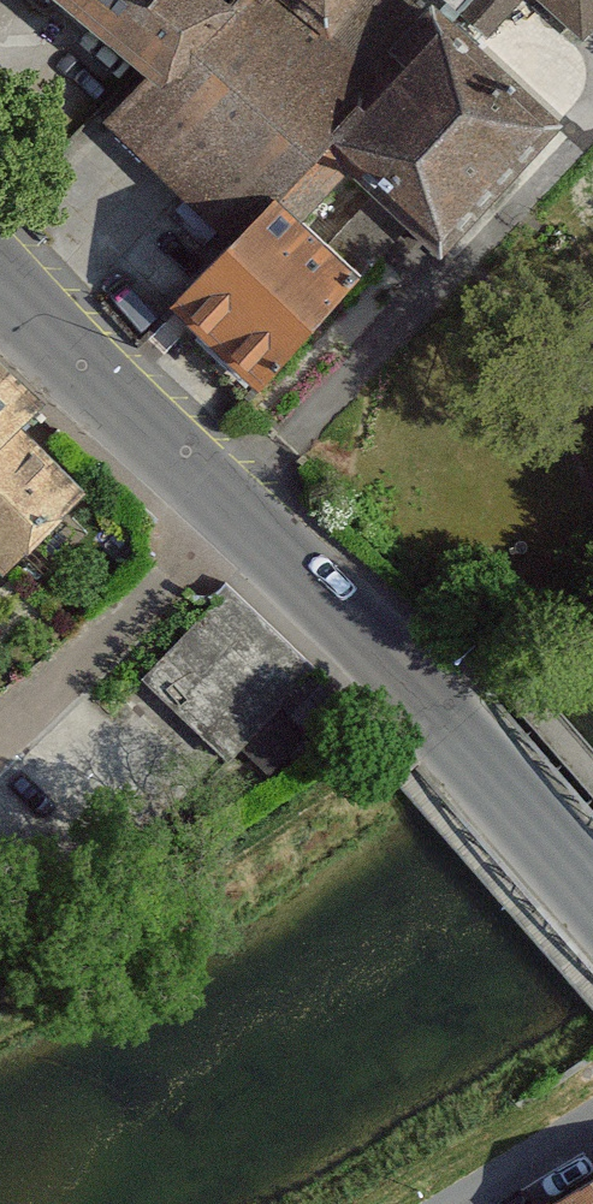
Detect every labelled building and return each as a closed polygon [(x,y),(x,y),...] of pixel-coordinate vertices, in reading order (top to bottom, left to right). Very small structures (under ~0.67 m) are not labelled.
[(151,80),(223,0),(55,0),(151,80)] [(108,125),(239,245),(275,205),(426,42),(380,0),(223,0),(151,80),(108,125)] [(582,33),(592,21),(592,0),(546,0),(582,33)] [(445,21),(426,42),(275,205),(357,280),(407,225),(438,253),(557,124),(445,21)] [(167,323),(248,397),(357,280),(275,205),(239,245),(167,323)] [(16,426),(38,407),(0,369),(0,442),(16,426)] [(0,442),(0,570),(1,571),(81,491),(16,426),(0,442)] [(315,670),(229,589),(144,677),(230,759),(315,670)] [(554,1203),(592,1203),(592,1180),(554,1203)]
